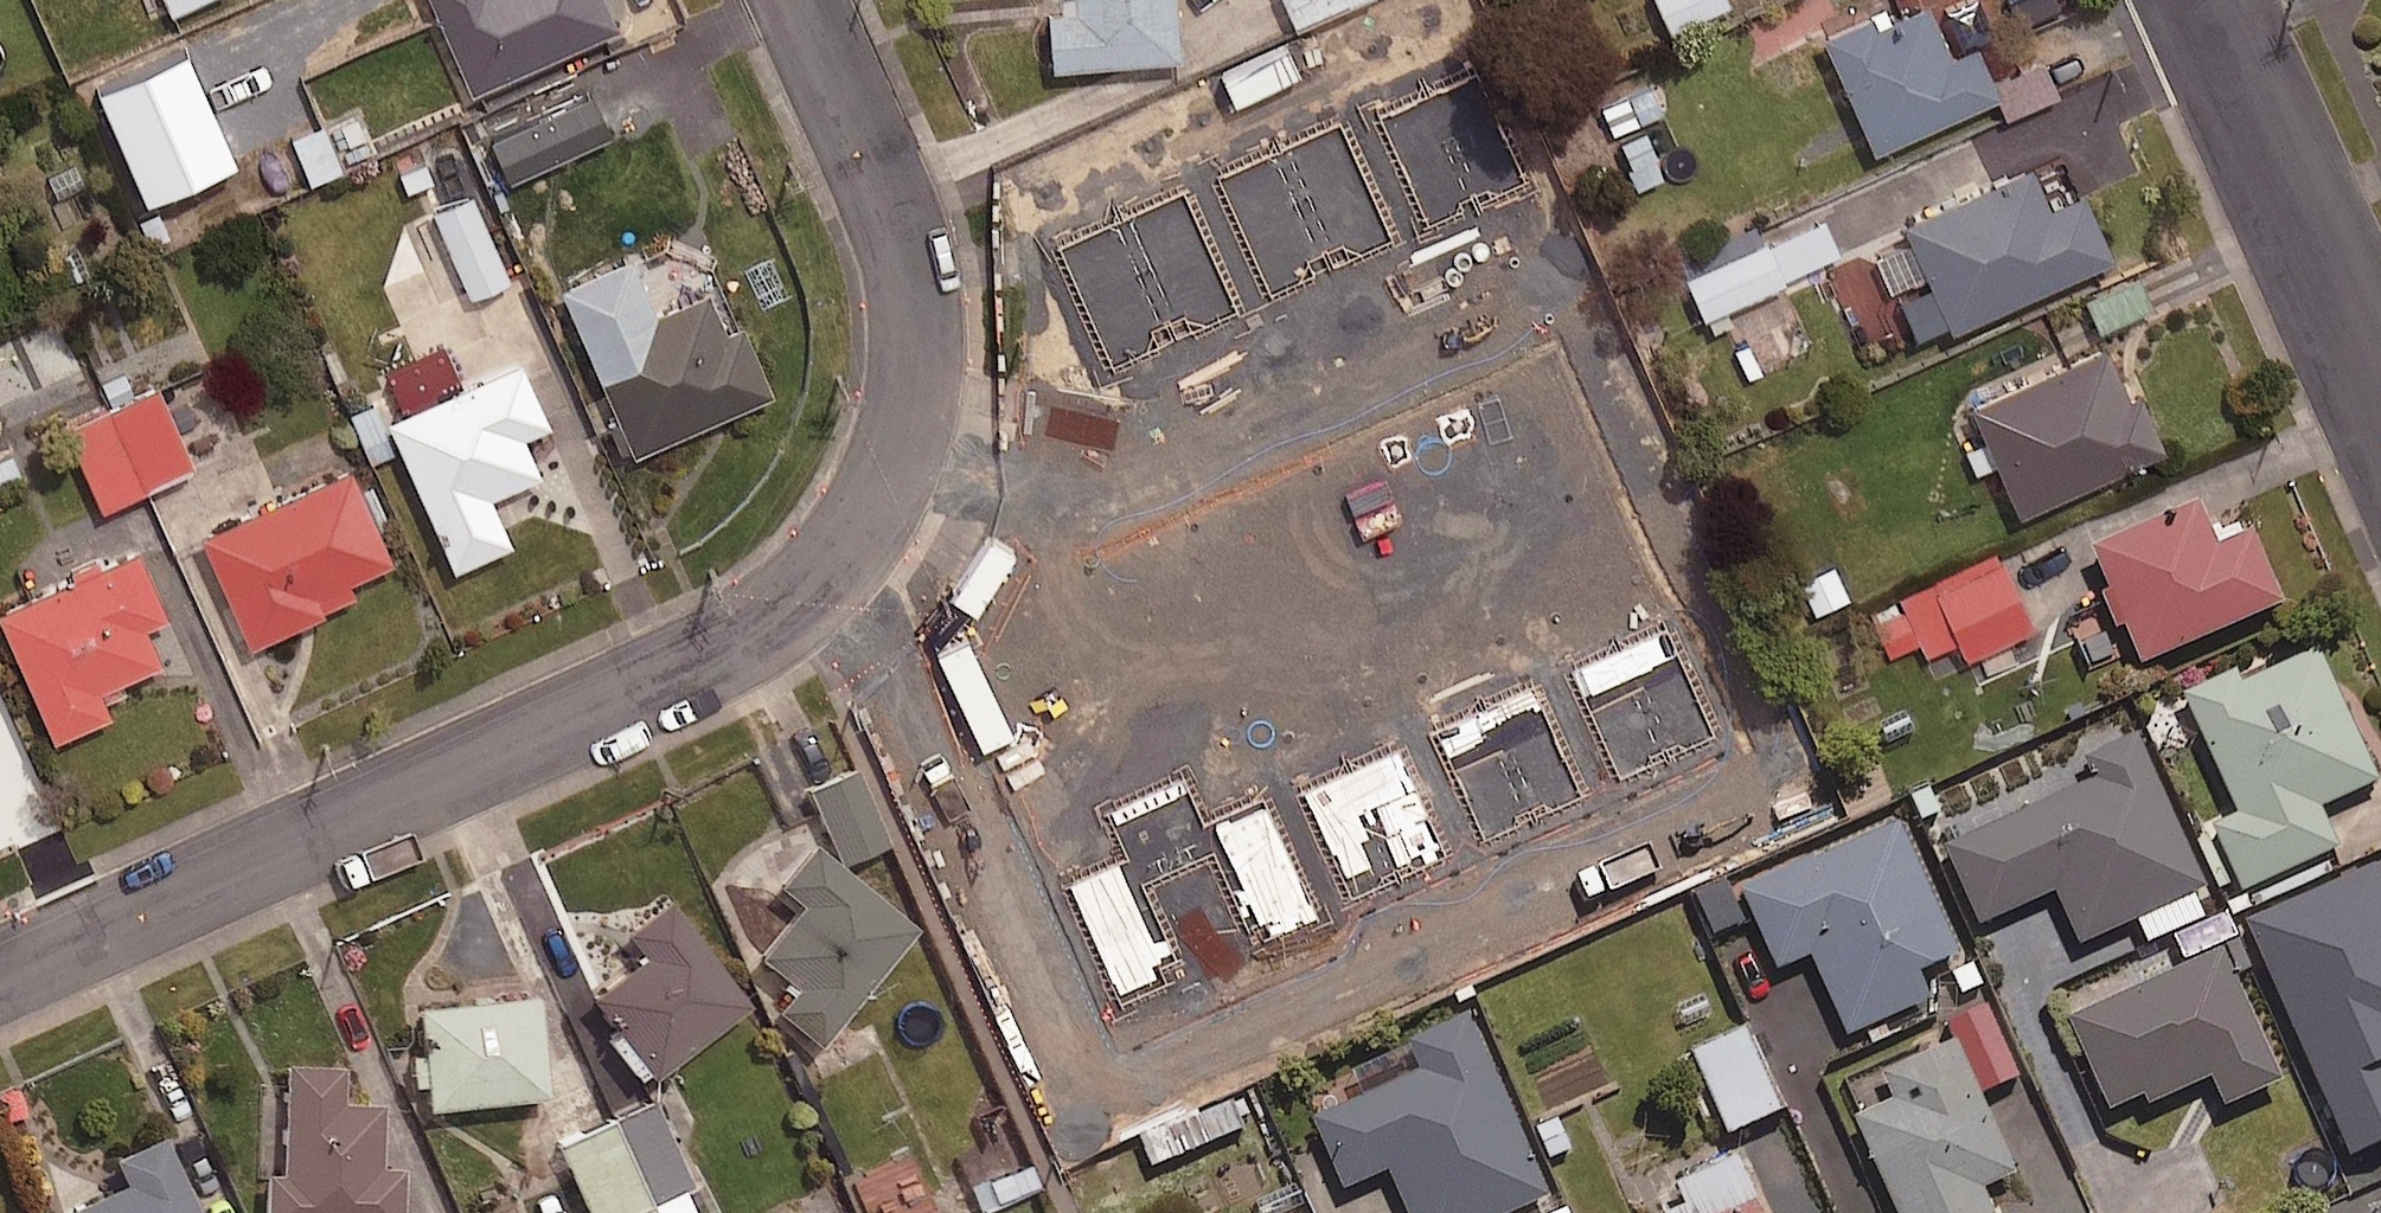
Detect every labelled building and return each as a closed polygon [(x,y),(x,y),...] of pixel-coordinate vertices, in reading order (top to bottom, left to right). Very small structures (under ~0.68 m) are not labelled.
[(616,18),(608,0),(435,0),(471,81),(616,18)] [(1167,0),(1067,0),(1067,3),(1038,5),(1043,60),(1172,49),(1167,0)] [(1289,19),(1338,0),(1281,0),(1289,19)] [(1721,0),(1654,0),(1663,24),(1721,1),(1721,0)] [(1921,0),(1872,0),(1815,24),(1866,142),(1991,88),(1969,36),(1942,48),(1921,0)] [(2052,88),(2036,54),(1990,75),(2006,109),(2052,88)] [(608,131),(578,62),(533,81),(544,106),(489,130),(507,174),(608,131)] [(1663,105),(1648,74),(1594,99),(1609,130),(1663,105)] [(1273,395),(1245,113),(1139,124),(1167,406),(1273,395)] [(1873,353),(2103,249),(2074,184),(2040,199),(2023,161),(1898,217),(1901,225),(1840,252),(1843,260),(1833,264),(1873,353)] [(507,272),(472,186),(433,202),(468,288),(507,272)] [(1679,271),(1695,312),(1778,278),(1776,272),(1832,250),(1817,215),(1679,271)] [(633,442),(771,382),(740,311),(726,317),(710,281),(657,304),(633,248),(562,280),(633,442)] [(2143,301),(2131,270),(2080,291),(2092,322),(2143,301)] [(1805,347),(1786,302),(1724,328),(1743,373),(1805,347)] [(2120,390),(2097,339),(1962,398),(1979,436),(1960,444),(1971,467),(1991,458),(2012,506),(2157,442),(2131,385),(2120,390)] [(547,414),(518,350),(388,410),(380,392),(349,407),(372,455),(401,442),(455,557),(510,532),(488,486),(538,462),(521,426),(547,414)] [(193,471),(157,384),(66,421),(102,508),(193,471)] [(391,551),(349,458),(200,525),(250,634),(354,588),(346,571),(391,551)] [(2210,544),(2193,504),(2087,550),(2134,661),(2275,601),(2244,529),(2210,544)] [(102,691),(124,680),(119,670),(159,651),(143,615),(161,606),(131,541),(0,602),(0,611),(55,728),(108,703),(102,691)] [(1865,609),(1885,650),(1914,637),(1921,652),(1954,636),(1962,653),(2027,622),(1992,549),(1865,609)] [(1113,828),(1157,890),(1205,856),(1148,776),(1172,741),(1240,788),(1316,676),(1248,630),(1263,608),(1180,551),(1015,793),(1098,850),(1113,828)] [(1689,648),(1618,583),(1491,721),(1562,787),(1689,648)] [(2370,780),(2314,650),(2231,686),(2226,675),(2179,695),(2230,812),(2206,822),(2235,888),(2331,846),(2313,804),(2370,780)] [(1685,725),(1663,705),(1624,748),(1646,768),(1685,725)] [(2142,941),(2201,915),(2191,893),(2201,888),(2131,727),(2079,750),(2086,766),(1939,831),(1978,920),(2052,888),(2075,941),(2132,917),(2142,941)] [(879,839),(850,766),(808,783),(837,856),(879,839)] [(1895,822),(1736,888),(1770,967),(1807,951),(1841,1033),(1923,1001),(1910,968),(1949,952),(1895,822)] [(911,923),(811,838),(777,878),(798,897),(757,946),(797,980),(776,1004),(814,1037),(911,923)] [(2371,891),(2264,939),(2304,1028),(2380,994),(2380,914),(2371,891)] [(743,999),(665,892),(626,921),(645,948),(593,986),(621,1024),(608,1034),(639,1075),(743,999)] [(2274,1078),(2212,945),(2063,1015),(2111,1118),(2204,1074),(2218,1104),(2274,1078)] [(543,1088),(532,986),(415,999),(426,1101),(543,1088)] [(2012,1076),(1982,1003),(1943,1019),(1973,1092),(2012,1076)] [(1468,1013),(1408,1039),(1421,1069),(1313,1116),(1344,1186),(1388,1166),(1409,1212),(1501,1212),(1547,1193),(1468,1013)] [(1776,1108),(1740,1027),(1685,1051),(1721,1132),(1776,1108)] [(1948,1040),(1838,1087),(1892,1212),(1986,1212),(1974,1186),(2005,1173),(1948,1040)] [(283,1056),(279,1162),(265,1162),(263,1212),(396,1212),(398,1164),(374,1163),(377,1096),(337,1094),(338,1058),(283,1056)] [(650,1101),(558,1141),(589,1212),(676,1212),(695,1205),(650,1101)] [(158,1130),(112,1150),(124,1178),(71,1202),(75,1212),(195,1212),(158,1130)] [(848,1179),(862,1212),(928,1212),(936,1209),(911,1151),(848,1179)] [(1738,1154),(1656,1188),(1666,1212),(1764,1212),(1738,1154)] [(1259,1201),(1264,1212),(1309,1212),(1297,1185),(1259,1201)]
